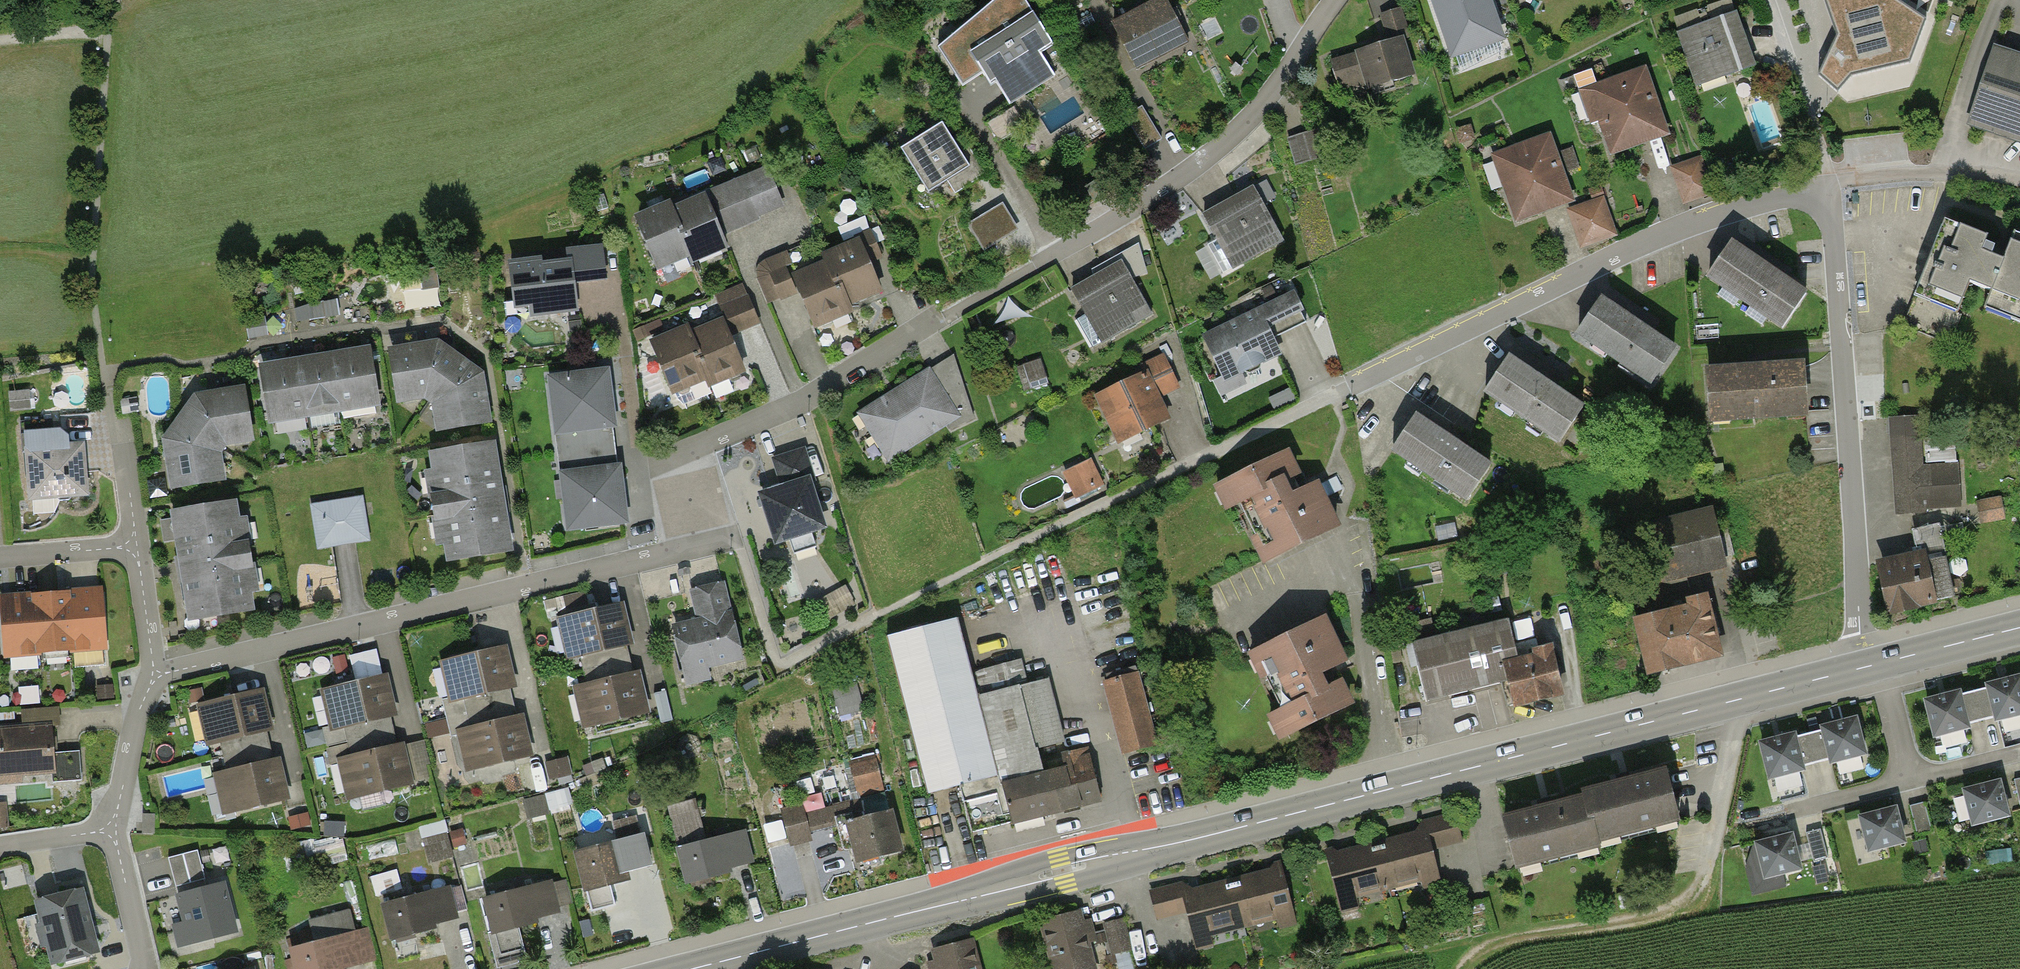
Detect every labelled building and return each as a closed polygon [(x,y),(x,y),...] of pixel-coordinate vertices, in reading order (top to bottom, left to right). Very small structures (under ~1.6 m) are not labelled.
[(937,54),(961,91),(981,79),(990,91),(996,88),(1009,104),(1053,75),(1041,57),(1052,49),(1020,0),(1003,0),(978,18),(937,54)] [(1114,24),(1136,67),(1187,41),(1166,0),(1161,0),(1114,24)] [(1455,52),(1499,37),(1486,0),(1437,0),(1455,52)] [(1678,23),(1735,10),(1732,0),(1731,0),(1675,13),(1678,23)] [(1839,34),(1821,74),(1839,89),(1853,75),(1911,61),(1925,21),(1895,0),(1826,0),(1839,34)] [(1391,42),(1329,61),(1341,98),(1412,76),(1401,40),(1408,38),(1400,11),(1383,17),(1391,42)] [(1735,13),(1678,33),(1696,85),(1754,66),(1735,13)] [(1996,48),(1970,124),(2019,141),(2019,57),(1996,48)] [(1644,68),(1580,91),(1591,123),(1600,119),(1612,153),(1667,134),(1644,68)] [(1162,139),(1142,107),(1125,117),(1145,149),(1162,139)] [(956,151),(943,129),(901,155),(927,197),(949,183),(956,194),(984,176),(965,145),(956,151)] [(1296,165),(1326,156),(1317,129),(1288,138),(1296,165)] [(1548,139),(1493,159),(1513,217),(1568,198),(1548,139)] [(1700,161),(1675,169),(1686,200),(1710,191),(1700,161)] [(767,168),(711,191),(728,231),(758,219),(755,213),(781,202),(767,168)] [(1253,188),(1204,215),(1218,240),(1208,245),(1224,273),(1283,241),(1253,188)] [(637,218),(658,267),(690,253),(693,261),(726,247),(705,197),(673,211),(669,204),(637,218)] [(1601,201),(1571,212),(1583,244),(1613,233),(1601,201)] [(1019,229),(1003,203),(967,224),(984,251),(1019,229)] [(1917,290),(1960,307),(1970,282),(1990,290),(1986,303),(2019,316),(2019,235),(2014,232),(2003,260),(1991,255),(1994,247),(1985,243),(1988,236),(1945,219),(1917,290)] [(880,257),(869,232),(856,237),(857,241),(824,256),(826,262),(794,276),(815,326),(850,311),(847,304),(878,290),(867,262),(880,257)] [(1783,328),(1806,294),(1732,244),(1709,278),(1783,328)] [(511,265),(515,300),(531,313),(574,308),(571,281),(603,277),(600,249),(570,253),(571,264),(540,267),(539,262),(511,265)] [(760,265),(757,271),(758,278),(769,304),(795,293),(784,267),(791,264),(786,252),(765,261),(760,265)] [(1120,262),(1072,290),(1086,314),(1076,320),(1092,348),(1151,315),(1120,262)] [(1293,294),(1204,338),(1224,377),(1214,382),(1220,395),(1246,382),(1241,373),(1279,354),(1272,340),(1308,323),(1293,294)] [(758,322),(747,297),(722,308),(733,333),(758,322)] [(1652,382),(1674,349),(1601,299),(1579,333),(1652,382)] [(653,343),(676,398),(684,404),(709,394),(709,384),(742,370),(722,322),(689,336),(686,329),(653,343)] [(438,344),(393,351),(399,386),(414,384),(416,397),(426,395),(435,402),(437,412),(449,411),(451,426),(487,420),(480,374),(438,344)] [(368,350),(263,366),(270,413),(305,408),(306,414),(310,417),(341,412),(342,419),(378,413),(368,350)] [(1145,374),(1099,396),(1120,440),(1166,418),(1155,394),(1176,384),(1162,355),(1141,365),(1145,374)] [(953,358),(861,414),(889,459),(948,422),(952,427),(972,418),(953,358)] [(1559,441),(1582,407),(1508,358),(1486,392),(1559,441)] [(1047,383),(1039,359),(1017,366),(1025,390),(1047,383)] [(1805,411),(1802,366),(1709,372),(1712,417),(1805,411)] [(606,371),(557,378),(564,427),(555,429),(561,477),(570,476),(577,526),(625,520),(606,371)] [(166,440),(174,484),(220,477),(216,453),(224,442),(233,440),(231,427),(246,425),(241,391),(197,398),(166,440)] [(1466,499),(1490,465),(1415,415),(1392,450),(1466,499)] [(1920,418),(1892,419),(1897,514),(1924,512),(1924,507),(1961,505),(1959,463),(1922,465),(1920,418)] [(53,420),(19,423),(25,503),(86,498),(82,446),(69,447),(68,431),(53,420)] [(507,547),(490,446),(434,455),(441,496),(433,498),(437,517),(444,516),(451,557),(507,547)] [(784,488),(763,495),(777,539),(822,524),(808,481),(813,479),(803,450),(775,460),(784,488)] [(1264,562),(1336,526),(1315,485),(1309,488),(1301,472),(1296,474),(1285,453),(1225,483),(1235,504),(1240,502),(1257,537),(1253,539),(1264,562)] [(1091,464),(1068,476),(1077,495),(1101,483),(1091,464)] [(2003,518),(2000,498),(1980,502),(1983,522),(2003,518)] [(359,501),(315,508),(321,545),(366,538),(359,501)] [(176,518),(162,520),(165,540),(179,538),(192,616),(250,607),(243,567),(251,566),(247,544),(239,545),(233,505),(176,514),(176,518)] [(1715,532),(1711,516),(1657,529),(1668,573),(1721,560),(1721,558),(1734,554),(1728,528),(1715,532)] [(1881,567),(1890,612),(1954,598),(1938,524),(1915,529),(1919,547),(1912,549),(1915,560),(1881,567)] [(742,666),(722,585),(692,592),(700,621),(676,627),(689,679),(742,666)] [(104,645),(100,591),(2,599),(6,653),(104,645)] [(1719,654),(1705,596),(1690,600),(1692,607),(1637,620),(1650,671),(1719,654)] [(629,643),(620,604),(568,616),(577,655),(581,654),(588,685),(585,686),(597,733),(648,721),(637,673),(626,676),(619,645),(629,643)] [(957,617),(885,636),(927,794),(960,786),(999,775),(1002,785),(1042,774),(1036,749),(1062,742),(1045,678),(1025,684),(1019,660),(972,673),(957,617)] [(1561,693),(1549,646),(1518,654),(1509,618),(1411,642),(1426,702),(1501,683),(1507,706),(1561,693)] [(1342,661),(1322,619),(1251,654),(1261,675),(1265,673),(1283,709),(1278,712),(1288,733),(1350,703),(1339,681),(1344,680),(1336,664),(1342,661)] [(511,685),(503,648),(452,660),(461,696),(443,700),(452,735),(470,731),(478,766),(528,754),(519,716),(509,718),(502,687),(511,685)] [(1136,675),(1105,683),(1123,753),(1155,744),(1136,675)] [(393,714),(384,676),(333,688),(342,725),(325,729),(329,745),(349,740),(353,757),(349,757),(358,795),(409,783),(400,744),(390,747),(383,716),(393,714)] [(1971,692),(1982,730),(2019,720),(2019,679),(1971,692)] [(862,708),(855,683),(833,689),(839,714),(862,708)] [(268,729),(259,691),(208,703),(217,741),(221,740),(229,771),(224,772),(229,790),(210,794),(216,819),(236,814),(235,810),(285,798),(276,760),(267,762),(259,731),(268,729)] [(1971,692),(1917,706),(1928,744),(1982,730),(1971,692)] [(56,708),(23,711),(24,728),(0,730),(0,765),(1,774),(52,770),(53,782),(81,780),(79,751),(52,753),(50,726),(58,725),(56,708)] [(1855,720),(1805,733),(1814,769),(1865,755),(1855,720)] [(1805,733),(1754,746),(1764,782),(1814,769),(1805,733)] [(999,775),(960,786),(972,831),(1100,798),(1089,756),(1070,761),(1072,767),(1042,774),(1002,785),(999,775)] [(884,792),(876,761),(851,767),(859,798),(884,792)] [(1666,772),(1581,793),(1595,845),(1679,824),(1666,772)] [(2011,782),(2019,810),(2019,809),(2019,779),(2011,782)] [(2000,783),(1963,793),(1973,830),(2010,820),(2000,783)] [(1581,793),(1501,815),(1516,867),(1595,845),(1581,793)] [(548,810),(544,795),(527,799),(531,814),(548,810)] [(803,805),(782,810),(790,843),(812,838),(810,832),(836,825),(842,846),(854,842),(859,860),(863,858),(865,865),(879,861),(878,855),(900,850),(889,810),(856,819),(850,798),(832,803),(834,808),(806,815),(803,805)] [(695,801),(667,808),(687,883),(729,872),(726,863),(750,857),(743,831),(705,841),(695,801)] [(1925,805),(1910,809),(1918,838),(1932,834),(1925,805)] [(1896,810),(1856,821),(1867,860),(1907,850),(1896,810)] [(617,841),(575,852),(591,913),(616,906),(610,883),(627,879),(625,872),(651,865),(638,815),(612,821),(617,841)] [(1430,830),(1376,844),(1388,892),(1443,877),(1430,830)] [(1823,830),(1808,834),(1816,866),(1832,862),(1823,830)] [(453,856),(446,832),(424,838),(430,862),(453,856)] [(1791,835),(1753,845),(1763,883),(1801,873),(1791,835)] [(1376,844),(1321,858),(1334,906),(1388,892),(1376,844)] [(205,878),(197,849),(167,858),(176,887),(205,878)] [(1278,868),(1227,881),(1240,929),(1291,916),(1278,868)] [(395,891),(392,877),(372,882),(376,896),(395,891)] [(550,881),(486,897),(494,930),(488,932),(496,966),(526,958),(518,926),(535,922),(533,914),(557,908),(550,881)] [(1227,881),(1176,895),(1190,943),(1240,929),(1227,881)] [(175,925),(181,946),(237,931),(224,883),(178,895),(185,922),(175,925)] [(448,886),(384,904),(393,938),(433,927),(431,920),(456,913),(448,886)] [(94,949),(79,892),(39,902),(54,960),(94,949)] [(281,952),(286,968),(337,968),(373,959),(365,929),(348,934),(341,911),(301,922),(307,945),(281,952)] [(1035,923),(1048,968),(1091,968),(1076,912),(1035,923)] [(1110,953),(1132,950),(1127,919),(1105,923),(1110,953)] [(972,941),(926,953),(930,968),(979,968),(972,941)]
